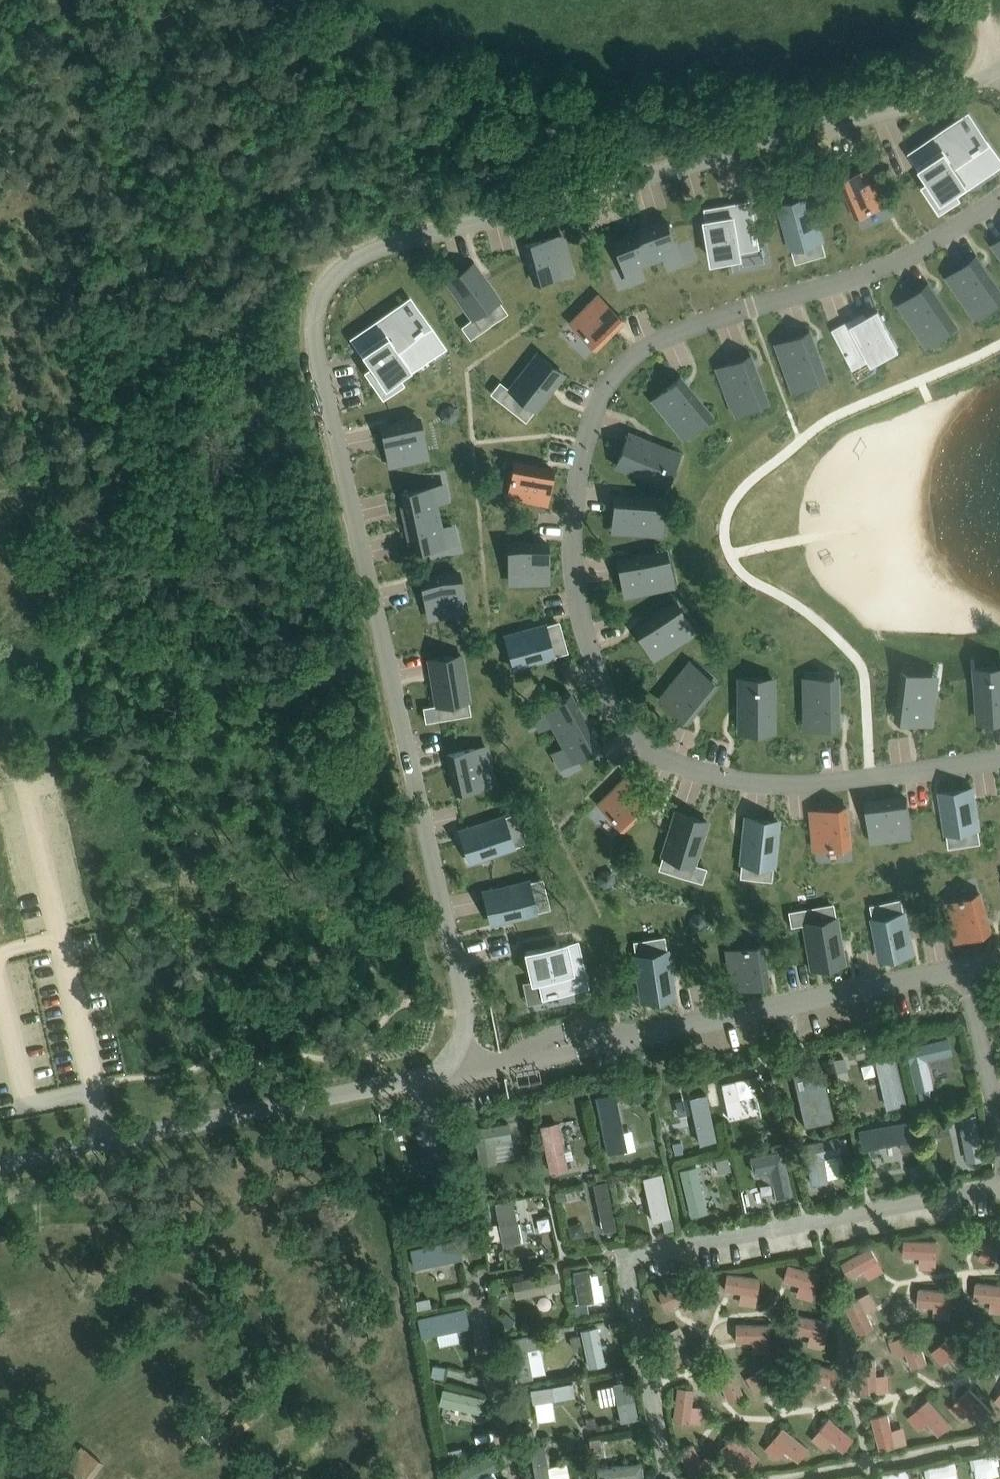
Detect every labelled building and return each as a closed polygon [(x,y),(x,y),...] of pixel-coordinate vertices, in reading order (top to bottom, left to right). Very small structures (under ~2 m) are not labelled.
[(919,132),(895,149),(908,168),(915,163),(923,175),(925,173),(946,204),(962,193),(959,188),(956,182),(981,165),(982,165),(965,141),(954,148),(951,143),(955,141),(947,129),(943,131),(940,127),(924,138),(919,132)] [(867,169),(842,180),(844,185),(840,186),(843,193),(847,191),(857,214),(882,204),(877,192),(883,190),(875,170),(869,172),(867,169)] [(804,198),(780,204),(784,218),(780,219),(781,226),(786,225),(792,248),(824,239),(812,196),(808,196),(808,194),(803,195),(804,198)] [(712,208),(706,209),(708,220),(707,221),(714,261),(743,256),(741,248),(759,245),(759,241),(760,241),(758,231),(757,231),(754,216),(755,216),(752,201),(728,205),(727,201),(720,202),(721,207),(717,207),(716,205),(712,206),(712,208)] [(644,226),(640,227),(651,255),(665,250),(664,246),(676,241),(667,217),(662,219),(661,217),(656,219),(657,221),(651,224),(649,219),(642,222),(644,226)] [(619,236),(613,238),(622,262),(635,257),(636,261),(651,255),(640,227),(637,229),(635,224),(628,227),(630,231),(624,234),(623,232),(618,233),(619,236)] [(540,240),(515,247),(522,274),(541,269),(543,279),(558,275),(555,265),(558,264),(551,237),(547,238),(546,234),(539,236),(540,240)] [(957,275),(951,279),(964,297),(969,293),(976,303),(999,287),(977,257),(955,272),(957,275)] [(450,279),(447,281),(473,318),(499,299),(486,280),(490,278),(486,272),(482,274),(473,262),(453,276),(452,274),(448,277),(450,279)] [(909,303),(903,307),(916,325),(921,321),(928,331),(951,315),(929,285),(907,301),(909,303)] [(585,318),(577,327),(596,346),(614,328),(617,332),(622,327),(619,323),(622,320),(603,301),(601,303),(596,298),(581,314),(585,318)] [(853,320),(835,330),(854,364),(855,364),(870,355),(873,360),(899,346),(879,311),(855,324),(853,320)] [(355,328),(354,328),(354,357),(367,357),(367,363),(362,363),(362,378),(367,378),(367,383),(387,382),(387,391),(416,391),(416,367),(408,367),(408,353),(406,353),(405,316),(386,316),(386,322),(385,322),(385,328),(355,329),(355,328)] [(480,328),(473,318),(463,324),(471,335),(480,328)] [(786,345),(780,347),(788,367),(794,365),(798,377),(824,367),(811,332),(785,342),(786,345)] [(727,369),(721,371),(729,391),(735,389),(739,401),(765,391),(752,356),(726,366),(727,369)] [(516,377),(503,376),(502,388),(515,388),(516,377)] [(661,397),(656,401),(670,418),(675,414),(683,424),(704,406),(680,377),(659,395),(661,397)] [(515,388),(514,421),(537,422),(537,426),(544,427),(544,422),(559,423),(560,399),(562,399),(563,394),(560,394),(560,391),(515,388)] [(408,421),(382,426),(388,453),(407,449),(409,459),(424,456),(422,446),(425,445),(419,418),(415,419),(414,414),(407,416),(408,421)] [(669,449),(629,433),(618,460),(659,476),(669,449)] [(540,465),(515,461),(510,488),(522,490),(521,496),(542,500),(543,494),(547,495),(551,467),(547,467),(548,462),(540,461),(540,465)] [(427,487),(402,493),(404,499),(401,499),(402,504),(405,504),(406,510),(401,511),(403,518),(408,517),(408,521),(438,515),(434,500),(430,501),(427,487)] [(653,498),(616,495),(614,523),(617,523),(616,529),(638,531),(639,524),(651,525),(653,498)] [(438,515),(408,521),(409,525),(405,526),(406,533),(411,532),(412,539),(410,539),(411,544),(413,543),(414,549),(440,544),(437,531),(441,530),(438,515)] [(535,542),(509,543),(510,570),(529,570),(530,580),(545,579),(544,569),(548,569),(546,542),(543,542),(542,537),(535,537),(535,542)] [(655,553),(619,560),(620,565),(620,567),(622,577),(623,581),(624,587),(627,586),(629,593),(650,588),(649,582),(661,580),(655,553)] [(419,580),(415,581),(421,607),(424,607),(426,617),(441,614),(439,604),(458,600),(452,573),(426,578),(425,574),(418,575),(419,580)] [(667,607),(636,627),(651,651),(653,649),(657,654),(675,643),(672,637),(682,630),(667,607)] [(545,624),(506,635),(507,638),(505,639),(506,644),(508,643),(515,666),(529,662),(530,667),(537,665),(536,660),(553,655),(545,624)] [(432,659),(429,659),(436,704),(468,699),(464,676),(469,675),(468,668),(463,668),(461,654),(437,658),(436,656),(432,657),(432,659)] [(676,679),(662,696),(667,700),(665,703),(687,721),(710,691),(689,674),(681,683),(676,679)] [(955,679),(957,722),(986,720),(983,677),(955,679)] [(885,678),(880,716),(908,719),(908,716),(915,717),(917,695),(911,694),(913,682),(885,678)] [(740,687),(740,730),(769,730),(769,687),(740,687)] [(812,722),(812,726),(840,725),(839,687),(811,688),(811,700),(805,700),(805,723),(812,722)] [(559,733),(585,719),(583,715),(587,713),(584,707),(580,709),(576,703),(579,702),(576,698),(574,699),(571,693),(549,706),(555,717),(551,719),(559,733)] [(425,706),(427,718),(438,717),(436,704),(425,706)] [(585,719),(559,733),(566,747),(570,745),(576,757),(599,744),(596,739),(598,738),(596,733),(594,735),(590,729),(595,726),(591,720),(587,722),(585,719)] [(456,790),(483,785),(479,766),(489,764),(486,749),(476,751),(475,748),(448,754),(449,758),(444,759),(446,766),(450,765),(456,790)] [(605,808),(624,827),(642,810),(645,813),(650,808),(647,804),(650,801),(631,782),(629,784),(624,779),(609,795),(613,799),(605,808)] [(946,813),(949,832),(981,827),(975,787),(972,787),(971,785),(966,786),(967,788),(943,792),(945,806),(940,807),(941,814),(946,813)] [(897,797),(871,800),(874,828),(893,826),(894,836),(909,834),(908,824),(911,824),(908,796),(904,797),(904,792),(897,793),(897,797)] [(823,847),(850,845),(847,807),(820,810),(820,813),(813,814),(815,835),(822,835),(823,847)] [(670,831),(663,854),(694,863),(707,820),(704,819),(705,817),(700,815),(699,818),(676,811),(672,824),(667,823),(665,830),(670,831)] [(503,816),(461,830),(462,833),(459,834),(461,838),(463,837),(471,860),(484,856),(486,861),(493,858),(491,854),(514,846),(503,816)] [(771,818),(746,816),(745,829),(740,829),(740,836),(744,837),(742,860),(774,864),(779,819),(775,819),(776,816),(771,816),(771,818)] [(690,876),(701,879),(705,866),(694,863),(690,876)] [(601,870),(597,876),(599,883),(605,888),(612,885),(616,879),(614,872),(608,868),(601,870)] [(528,880),(484,890),(485,893),(483,894),(484,899),(486,898),(492,922),(506,918),(507,923),(514,921),(513,917),(536,911),(528,880)] [(964,936),(991,929),(989,924),(994,923),(992,916),(987,917),(980,893),(954,900),(957,912),(951,914),(957,935),(963,933),(964,936)] [(802,911),(791,913),(793,925),(804,923),(802,911)] [(689,919),(690,926),(697,930),(705,928),(708,922),(707,915),(700,912),(693,913),(689,919)] [(905,912),(873,919),(881,958),(884,958),(885,960),(889,959),(889,957),(913,952),(910,938),(915,937),(913,930),(909,931),(905,912)] [(820,966),(844,962),(841,948),(846,947),(845,940),(840,941),(836,918),(804,923),(812,968),(815,967),(816,970),(820,969),(820,966)] [(538,952),(527,954),(529,960),(526,961),(527,965),(530,965),(530,968),(526,969),(527,976),(532,975),(537,1000),(552,996),(567,992),(567,993),(577,991),(577,990),(581,989),(580,989),(576,971),(584,970),(578,941),(538,950),(538,952)] [(762,945),(734,949),(736,961),(730,962),(733,984),(740,983),(740,986),(767,981),(767,977),(771,976),(770,969),(766,970),(762,945)] [(667,950),(635,955),(642,999),(645,999),(645,1001),(650,1001),(650,998),(674,995),(671,981),(676,980),(675,973),(670,974),(667,950)] [(950,1034),(907,1043),(918,1097),(936,1093),(928,1057),(954,1052),(950,1034)] [(873,1049),(888,1106),(908,1101),(893,1044),(873,1049)] [(776,1067),(777,1083),(822,1080),(822,1065),(776,1067)] [(739,1095),(753,1093),(751,1076),(720,1080),(724,1117),(741,1114),(739,1095)] [(663,1112),(670,1110),(675,1128),(689,1124),(685,1108),(707,1103),(703,1086),(659,1097),(663,1112)] [(614,1089),(594,1094),(607,1151),(635,1145),(631,1126),(623,1128),(614,1089)] [(755,1095),(741,1095),(742,1114),(756,1113),(755,1095)] [(960,1113),(965,1146),(982,1144),(977,1111),(960,1113)] [(862,1145),(915,1136),(912,1116),(859,1125),(862,1145)] [(541,1123),(546,1152),(564,1149),(559,1119),(541,1123)] [(477,1123),(478,1154),(513,1152),(512,1122),(477,1123)] [(847,1134),(825,1138),(826,1146),(807,1149),(812,1180),(845,1175),(841,1149),(850,1147),(847,1134)] [(392,1142),(392,1152),(415,1152),(415,1141),(392,1142)] [(792,1192),(782,1147),(750,1154),(754,1171),(769,1168),(774,1195),(792,1192)] [(718,1170),(731,1168),(728,1156),(716,1158),(718,1170)] [(678,1167),(691,1214),(709,1209),(696,1162),(678,1167)] [(665,1171),(643,1173),(649,1218),(670,1215),(665,1171)] [(591,1218),(601,1217),(602,1229),(613,1228),(611,1179),(589,1180),(591,1218)] [(495,1201),(503,1242),(523,1238),(514,1197),(495,1201)] [(981,1244),(978,1258),(997,1262),(999,1248),(999,1232),(976,1227),(973,1242),(981,1244)] [(920,1253),(919,1265),(938,1266),(938,1236),(902,1236),(902,1253),(920,1253)] [(460,1238),(409,1244),(411,1262),(462,1256),(460,1238)] [(847,1274),(866,1266),(870,1276),(884,1270),(873,1244),(841,1257),(847,1274)] [(786,1260),(780,1281),(814,1291),(820,1270),(786,1260)] [(511,1280),(516,1298),(562,1285),(557,1267),(511,1280)] [(601,1267),(575,1269),(578,1301),(604,1298),(601,1267)] [(737,1300),(756,1303),(761,1275),(725,1269),(722,1287),(739,1290),(737,1300)] [(974,1299),(999,1300),(999,1280),(975,1279),(974,1299)] [(661,1300),(680,1296),(677,1284),(658,1288),(661,1300)] [(951,1314),(953,1287),(918,1284),(915,1311),(951,1314)] [(868,1309),(878,1305),(871,1289),(845,1300),(858,1331),(875,1324),(868,1309)] [(467,1305),(416,1312),(419,1334),(436,1331),(438,1342),(458,1339),(456,1325),(470,1323),(467,1305)] [(824,1348),(830,1318),(798,1312),(793,1343),(824,1348)] [(770,1348),(769,1320),(734,1321),(735,1350),(770,1348)] [(582,1326),(586,1365),(605,1363),(600,1324),(582,1326)] [(907,1353),(910,1365),(926,1362),(919,1329),(891,1336),(895,1355),(907,1353)] [(952,1356),(962,1368),(973,1359),(951,1333),(932,1349),(943,1363),(952,1356)] [(530,1345),(532,1372),(544,1371),(542,1344),(530,1345)] [(663,1352),(668,1365),(684,1359),(678,1345),(663,1352)] [(862,1357),(863,1390),(891,1388),(890,1371),(878,1372),(877,1356),(862,1357)] [(712,1370),(728,1400),(745,1391),(729,1361),(712,1370)] [(817,1391),(818,1381),(837,1384),(840,1366),(804,1361),(800,1389),(817,1391)] [(753,1389),(771,1383),(765,1366),(747,1372),(753,1389)] [(556,1416),(552,1397),(575,1393),(573,1378),(531,1386),(537,1419),(556,1416)] [(637,1417),(633,1380),(597,1384),(599,1402),(617,1400),(619,1419),(637,1417)] [(678,1384),(674,1416),(692,1418),(696,1386),(678,1384)] [(963,1419),(983,1399),(969,1385),(949,1404),(963,1419)] [(440,1388),(438,1404),(482,1409),(484,1394),(440,1388)] [(907,1415),(920,1428),(927,1421),(939,1433),(953,1420),(928,1395),(907,1415)] [(810,1435),(824,1447),(831,1439),(844,1450),(856,1435),(828,1413),(810,1435)] [(783,1423),(771,1436),(796,1460),(808,1446),(783,1423)] [(752,1465),(758,1445),(729,1436),(723,1456),(752,1465)] [(545,1440),(531,1442),(536,1478),(559,1478),(570,1478),(568,1460),(548,1463),(545,1440)] [(693,1441),(678,1449),(688,1470),(703,1462),(693,1441)] [(458,1478),(498,1478),(494,1468),(499,1466),(493,1451),(454,1468),(458,1478)] [(977,1478),(999,1478),(999,1475),(997,1453),(974,1455),(977,1478)] [(599,1478),(619,1478),(644,1475),(642,1458),(597,1466),(599,1478)] [(957,1459),(926,1463),(928,1478),(960,1478),(957,1459)] [(910,1468),(882,1470),(883,1478),(911,1478),(910,1468)]
